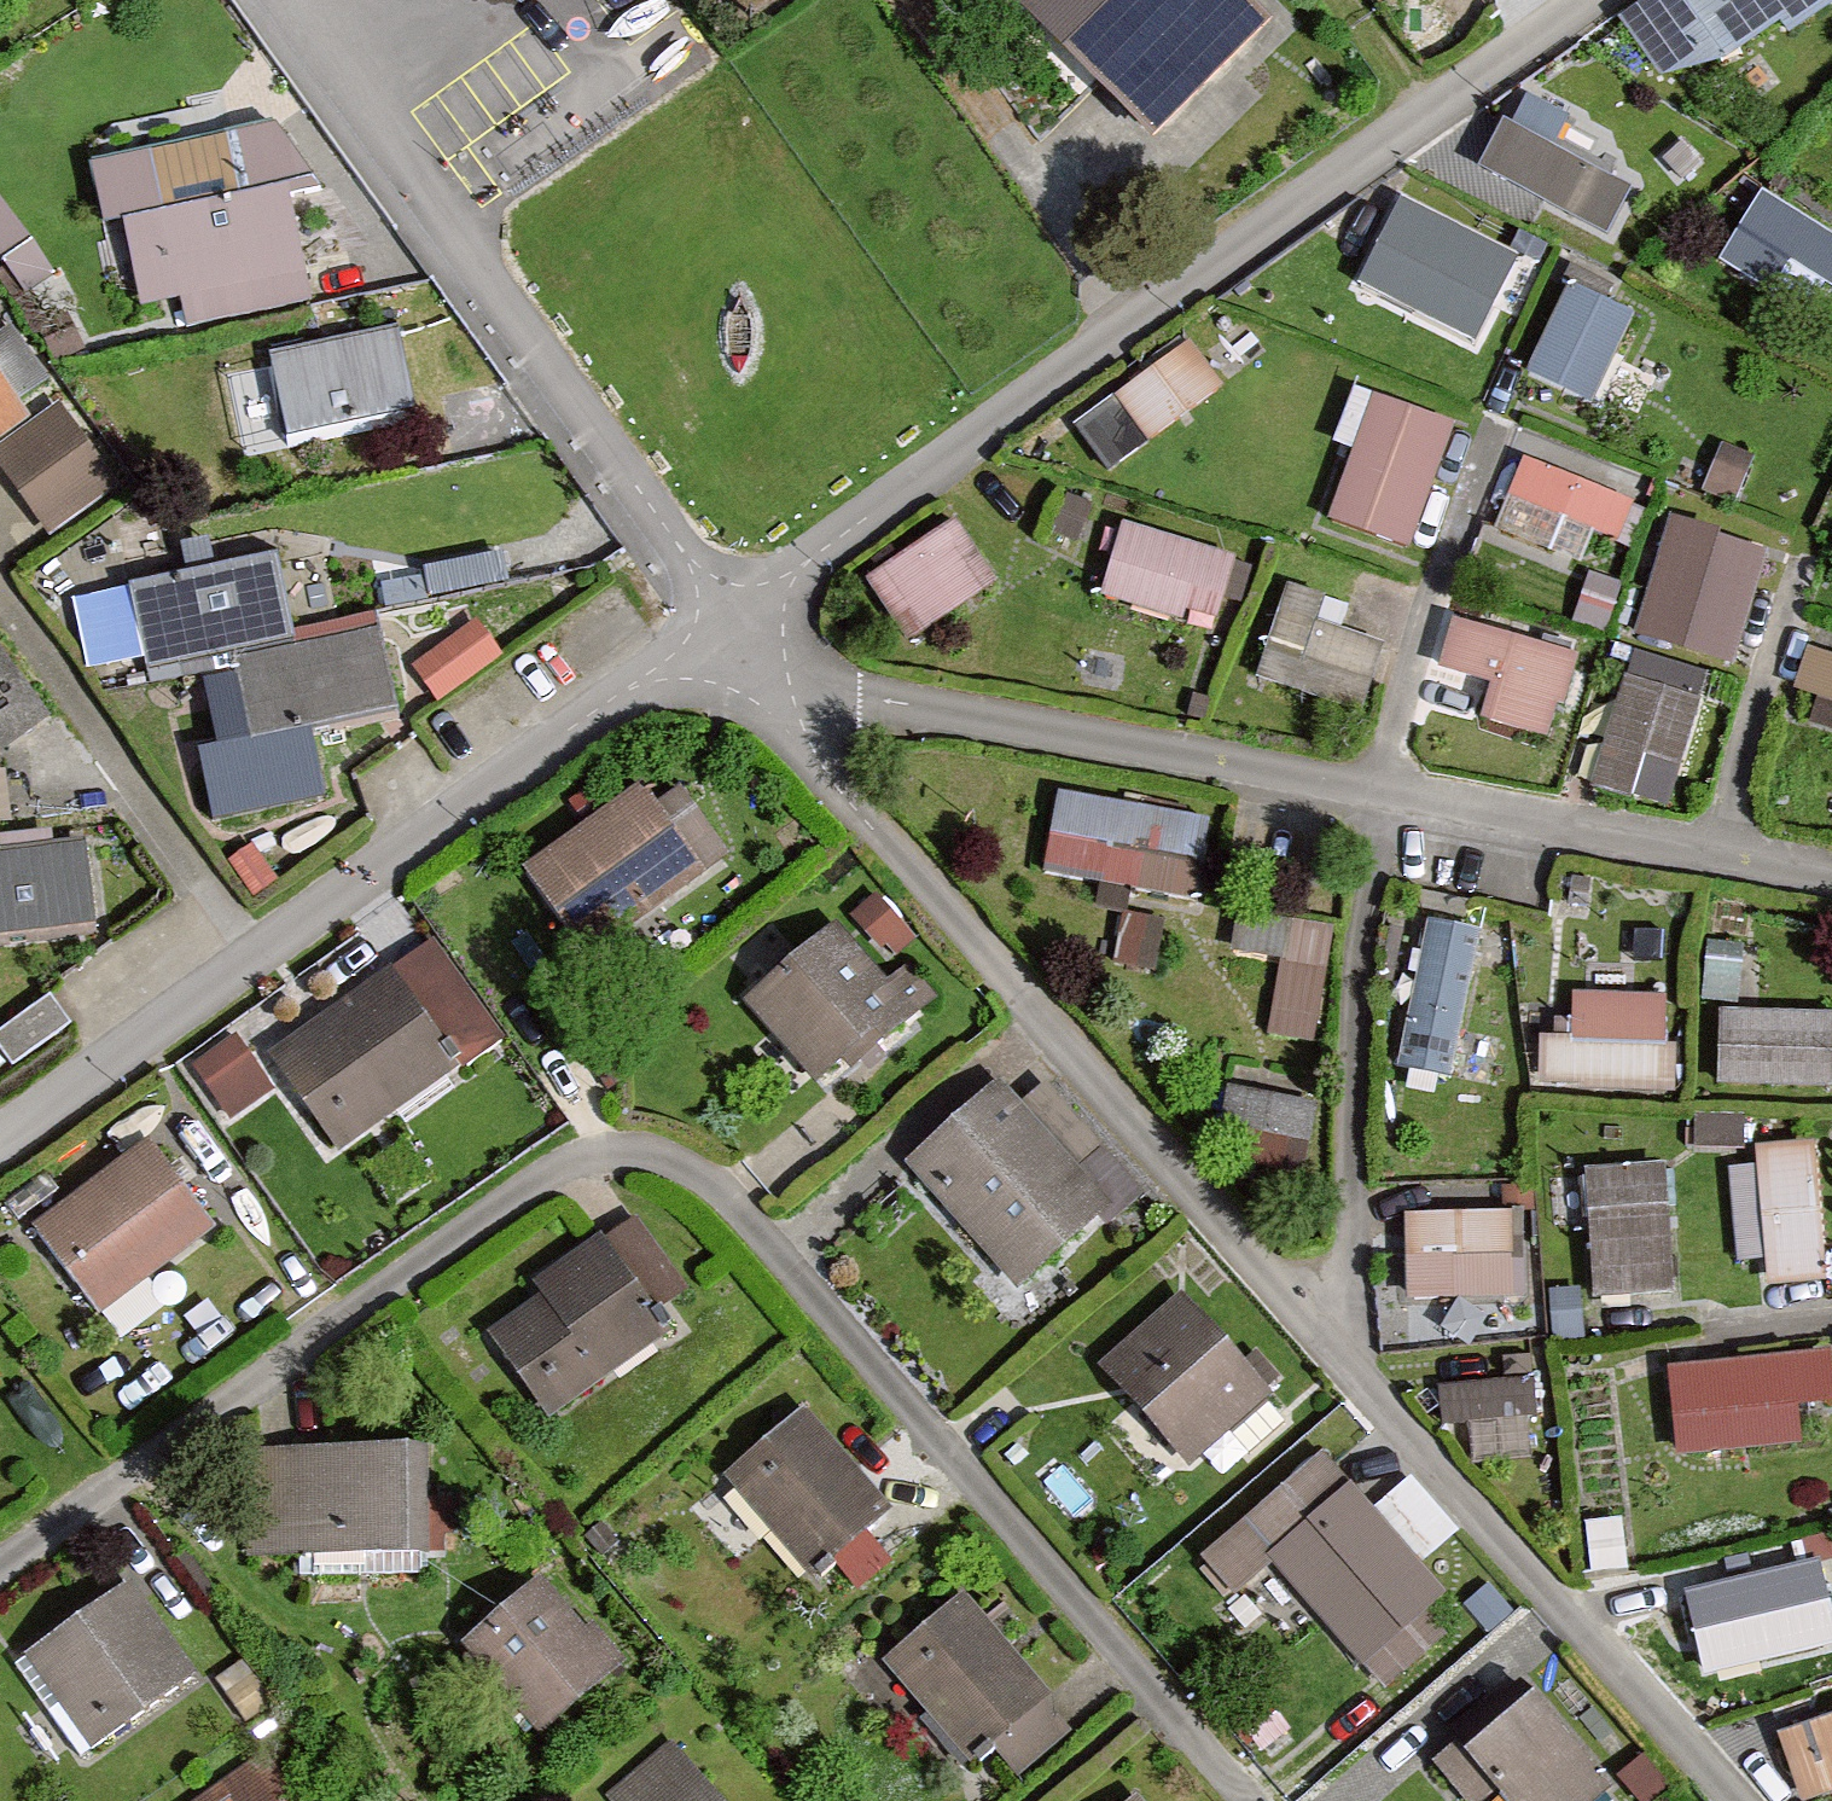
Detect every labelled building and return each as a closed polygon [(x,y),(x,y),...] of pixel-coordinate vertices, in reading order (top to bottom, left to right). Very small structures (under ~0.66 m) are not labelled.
[(1244,0),(1029,0),(1016,13),(1154,149),(1273,28),(1244,0)] [(1616,14),(1655,73),(1787,28),(1827,2),(1826,0),(1636,0),(1616,14)] [(271,125),(104,157),(135,322),(302,291),(271,125)] [(1607,238),(1631,188),(1503,125),(1479,175),(1607,238)] [(1761,196),(1719,265),(1779,302),(1797,273),(1831,294),(1831,239),(1761,196)] [(1508,253),(1385,200),(1350,280),(1474,332),(1508,253)] [(42,273),(0,210),(0,301),(42,273)] [(1638,322),(1575,288),(1529,375),(1592,408),(1638,322)] [(388,332),(254,359),(273,448),(407,421),(388,332)] [(1217,394),(1182,348),(1116,399),(1152,445),(1217,394)] [(0,382),(0,430),(23,414),(0,382)] [(1454,426),(1375,400),(1334,524),(1413,550),(1454,426)] [(58,409),(0,452),(0,457),(51,526),(112,481),(58,409)] [(1754,456),(1719,444),(1701,495),(1737,507),(1754,456)] [(1641,505),(1523,461),(1506,506),(1624,550),(1641,505)] [(984,580),(942,522),(859,582),(901,640),(984,580)] [(1224,555),(1110,523),(1090,595),(1203,627),(1224,555)] [(1737,575),(1660,549),(1635,625),(1712,650),(1737,575)] [(268,560),(97,594),(110,662),(218,641),(238,737),(206,744),(220,811),(320,791),(304,716),(384,700),(366,608),(282,625),(268,560)] [(1351,604),(1284,584),(1251,693),(1362,725),(1386,645),(1343,632),(1351,604)] [(415,648),(439,687),(510,643),(486,604),(415,648)] [(1579,658),(1455,623),(1439,677),(1488,691),(1479,724),(1554,745),(1579,658)] [(0,647),(0,743),(4,747),(49,713),(0,647)] [(1805,653),(1793,696),(1831,707),(1831,660),(1805,653)] [(1704,702),(1624,679),(1592,789),(1673,812),(1704,702)] [(696,869),(619,777),(511,867),(589,959),(696,869)] [(1207,821),(1056,797),(1043,878),(1194,902),(1207,821)] [(94,931),(84,844),(0,854),(0,942),(94,931)] [(1119,950),(1164,958),(1173,906),(1129,897),(1119,950)] [(1334,930),(1237,915),(1231,956),(1281,964),(1270,1037),(1316,1044),(1334,930)] [(897,1006),(822,918),(732,995),(807,1082),(897,1006)] [(1481,934),(1427,923),(1399,1072),(1453,1082),(1481,934)] [(456,1072),(392,976),(269,1059),(333,1155),(456,1072)] [(76,1013),(56,983),(0,1019),(0,1035),(12,1054),(76,1013)] [(1666,1000),(1572,998),(1571,1040),(1541,1039),(1539,1092),(1675,1096),(1676,1049),(1665,1048),(1666,1000)] [(1718,1015),(1717,1088),(1831,1090),(1831,1032),(1831,1017),(1718,1015)] [(1118,1213),(1002,1082),(905,1167),(1022,1298),(1118,1213)] [(1318,1107),(1228,1090),(1217,1146),(1237,1150),(1234,1166),(1304,1179),(1318,1107)] [(221,1233),(149,1142),(33,1233),(104,1324),(221,1233)] [(1816,1144),(1755,1149),(1767,1291),(1829,1286),(1816,1144)] [(1668,1169),(1590,1173),(1597,1299),(1675,1294),(1668,1169)] [(1513,1217),(1405,1219),(1407,1303),(1515,1302),(1513,1217)] [(657,1323),(591,1234),(471,1323),(537,1412),(657,1323)] [(1274,1398),(1183,1294),(1098,1367),(1188,1472),(1274,1398)] [(1670,1373),(1678,1461),(1745,1454),(1741,1417),(1831,1409),(1831,1401),(1828,1358),(1670,1373)] [(1535,1380),(1437,1391),(1441,1429),(1469,1425),(1473,1466),(1531,1460),(1528,1424),(1540,1423),(1535,1380)] [(790,1402),(709,1472),(797,1574),(878,1505),(790,1402)] [(421,1444),(251,1448),(254,1554),(424,1550),(421,1444)] [(1324,1456),(1202,1560),(1237,1601),(1273,1569),(1361,1672),(1447,1599),(1324,1456)] [(1668,1603),(1679,1642),(1741,1626),(1751,1663),(1831,1642),(1831,1567),(1830,1561),(1668,1603)] [(535,1569),(450,1639),(527,1732),(611,1662),(535,1569)] [(120,1581),(20,1651),(86,1745),(186,1674),(120,1581)] [(954,1587),(872,1656),(976,1780),(1058,1711),(954,1587)] [(1516,1688),(1429,1771),(1457,1800),(1582,1800),(1604,1780),(1516,1688)] [(1782,1735),(1802,1800),(1823,1800),(1831,1798),(1831,1720),(1782,1735)] [(605,1796),(609,1800),(719,1800),(670,1742),(605,1796)] [(188,1800),(292,1800),(261,1754),(188,1800)] [(1129,1791),(1117,1800),(1138,1800),(1129,1791)]
